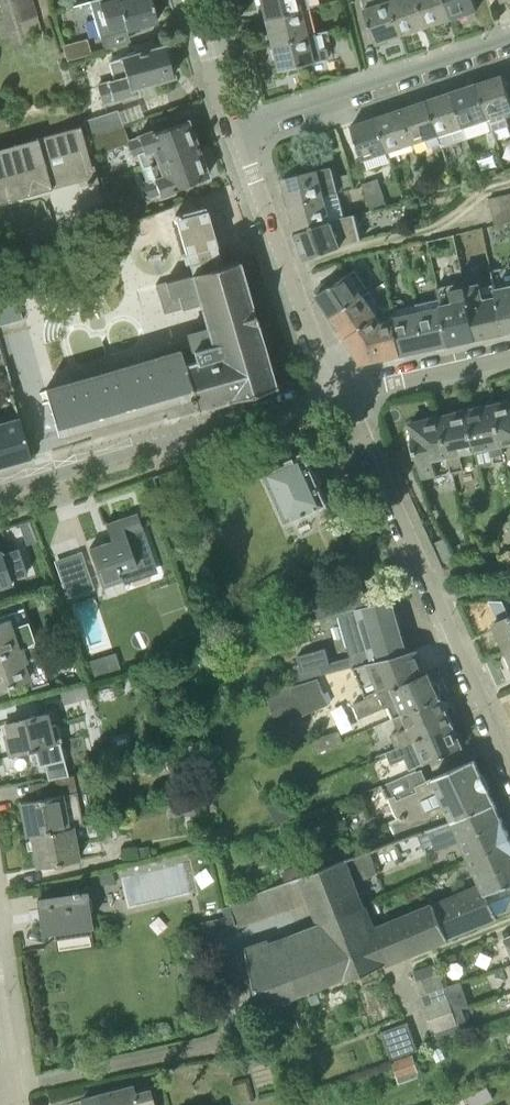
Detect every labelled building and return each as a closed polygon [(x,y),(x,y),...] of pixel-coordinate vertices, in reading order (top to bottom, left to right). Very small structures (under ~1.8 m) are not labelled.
[(36,0),(20,0),(26,28),(41,25),(36,0)] [(118,1),(118,0),(105,0),(105,2),(101,3),(106,23),(111,22),(111,23),(123,19),(126,29),(157,20),(151,0),(120,0),(118,1)] [(308,7),(307,0),(260,0),(264,17),(308,7)] [(402,34),(391,0),(368,0),(368,2),(364,7),(376,42),(402,34)] [(427,26),(418,0),(391,0),(402,34),(427,26)] [(452,17),(446,0),(418,0),(427,26),(452,17)] [(452,17),(478,9),(475,0),(446,0),(452,17)] [(270,43),(313,34),(312,28),(317,27),(312,6),(308,7),(264,17),(270,43)] [(313,34),(270,43),(271,48),(269,48),(271,57),(273,57),(277,70),(328,57),(326,47),(317,49),(313,34)] [(67,60),(92,53),(87,38),(63,45),(67,60)] [(136,90),(135,87),(173,76),(169,61),(171,58),(169,51),(166,49),(165,45),(140,52),(135,49),(127,52),(125,54),(118,56),(119,59),(108,62),(112,78),(95,84),(96,89),(98,88),(101,100),(100,100),(101,105),(139,94),(137,89),(136,90)] [(490,122),(493,129),(509,123),(508,117),(509,116),(509,94),(504,74),(477,83),(490,122)] [(482,125),(490,122),(477,83),(452,91),(468,138),(484,132),(482,125)] [(444,146),(468,138),(452,91),(428,99),(439,135),(440,135),(444,146)] [(436,136),(439,135),(428,99),(402,108),(416,150),(418,150),(420,157),(435,152),(433,145),(438,143),(436,136)] [(391,159),(416,150),(402,108),(377,116),(391,159)] [(89,135),(123,123),(118,111),(118,109),(83,121),(89,135)] [(370,166),(391,159),(377,116),(352,124),(364,160),(368,159),(370,166)] [(128,139),(129,142),(127,143),(128,146),(129,146),(132,153),(130,154),(132,158),(134,157),(139,170),(142,169),(198,147),(198,146),(201,145),(196,131),(192,132),(187,120),(154,131),(153,128),(137,134),(138,136),(128,139)] [(128,139),(123,123),(89,135),(95,155),(127,143),(129,142),(128,139)] [(98,181),(94,164),(91,164),(80,125),(0,147),(0,202),(85,179),(87,184),(98,181)] [(198,147),(142,169),(146,180),(141,182),(142,186),(144,186),(145,195),(147,200),(158,196),(159,198),(175,192),(174,190),(175,190),(175,187),(208,176),(203,163),(207,162),(202,148),(199,149),(198,147)] [(290,204),(334,193),(339,192),(333,165),(283,177),(290,204)] [(404,193),(385,198),(378,178),(362,183),(371,210),(406,200),(404,193)] [(296,231),(339,216),(334,193),(290,204),(296,231)] [(509,206),(509,193),(489,198),(492,211),(509,206)] [(176,217),(192,273),(221,264),(215,244),(216,244),(206,209),(205,209),(204,206),(185,211),(175,214),(176,217)] [(509,220),(509,206),(492,211),(495,224),(509,220)] [(339,216),(296,231),(294,232),(304,259),(342,245),(338,234),(360,228),(357,216),(353,217),(353,214),(340,217),(339,216)] [(238,259),(221,264),(192,273),(155,283),(164,313),(198,303),(205,326),(185,331),(191,350),(192,350),(195,359),(185,362),(180,348),(179,349),(178,347),(46,386),(60,435),(180,399),(184,412),(196,409),(196,408),(207,405),(228,399),(275,385),(238,259)] [(331,315),(369,290),(355,269),(350,273),(349,273),(329,286),(327,283),(317,289),(320,293),(318,294),(331,315)] [(509,329),(509,274),(493,278),(495,284),(505,331),(509,329)] [(477,337),(466,284),(465,280),(438,286),(440,299),(450,343),(477,337)] [(477,337),(505,331),(495,284),(483,286),(481,281),(466,284),(477,337)] [(331,315),(346,336),(383,311),(369,290),(331,315)] [(424,348),(450,343),(440,299),(417,304),(417,303),(415,304),(424,348)] [(401,353),(424,348),(415,304),(392,310),(401,353)] [(362,362),(401,353),(392,310),(391,310),(390,307),(387,310),(362,362)] [(346,336),(362,362),(387,310),(384,312),(383,311),(346,336)] [(507,460),(509,476),(509,401),(494,405),(507,460)] [(481,465),(507,460),(494,405),(469,410),(477,450),(478,450),(481,465)] [(462,454),(477,450),(469,410),(440,417),(448,457),(452,471),(466,468),(462,454)] [(31,457),(19,416),(0,422),(0,466),(31,457)] [(435,460),(448,457),(440,417),(410,423),(422,477),(438,474),(435,460)] [(305,452),(263,471),(286,521),(328,502),(305,452)] [(89,548),(103,587),(123,580),(120,571),(137,566),(126,534),(142,528),(137,513),(106,524),(111,540),(89,548)] [(30,520),(19,524),(26,545),(37,541),(30,520)] [(370,541),(371,538),(371,537),(371,534),(369,532),(362,529),(359,531),(355,532),(354,535),(352,538),(354,541),(355,545),(362,548),(365,546),(369,545),(370,541)] [(443,566),(458,564),(445,538),(432,543),(443,566)] [(9,582),(0,555),(0,585),(9,582)] [(340,612),(372,603),(360,576),(358,577),(354,572),(348,570),(343,573),(341,579),(343,583),(312,596),(321,618),(340,612)] [(94,590),(90,577),(63,587),(67,599),(94,590)] [(372,603),(340,612),(351,655),(332,661),(327,646),(298,655),(301,663),(293,665),(298,684),(318,678),(318,677),(354,666),(354,665),(407,650),(392,598),(372,603)] [(28,644),(18,615),(10,618),(10,619),(0,622),(0,654),(28,644)] [(509,650),(509,616),(493,623),(506,652),(509,650)] [(0,654),(0,686),(10,683),(10,684),(38,674),(28,644),(0,654)] [(427,671),(418,648),(408,651),(407,650),(354,665),(354,666),(367,697),(427,671)] [(389,705),(394,718),(441,697),(429,670),(427,671),(367,697),(353,703),(360,718),(389,705)] [(278,726),(330,703),(318,678),(298,684),(290,687),(289,683),(264,689),(278,726)] [(391,734),(397,747),(452,722),(441,697),(394,718),(400,730),(391,734)] [(51,724),(48,713),(9,723),(12,733),(5,735),(10,755),(60,742),(56,723),(51,724)] [(452,722),(397,747),(389,750),(394,761),(405,757),(406,758),(409,757),(414,768),(424,762),(463,746),(452,722)] [(343,739),(340,730),(312,738),(318,752),(344,742),(343,739)] [(422,829),(494,801),(474,759),(427,780),(422,768),(417,770),(417,769),(402,777),(387,783),(381,785),(386,799),(389,797),(398,817),(390,821),(398,839),(422,829)] [(31,834),(69,826),(63,794),(77,791),(76,784),(85,783),(83,773),(74,774),(74,773),(46,778),(49,795),(20,802),(26,835),(31,834)] [(422,829),(428,846),(436,843),(439,852),(464,843),(472,860),(509,842),(509,835),(494,801),(422,829)] [(74,825),(69,826),(31,834),(37,867),(80,858),(74,825)] [(317,924),(271,941),(270,938),(246,946),(247,947),(246,947),(262,1010),(344,979),(345,980),(390,962),(499,918),(499,916),(509,912),(509,842),(472,860),(470,861),(462,864),(468,879),(477,875),(479,882),(434,902),(377,926),(368,904),(317,924)] [(369,850),(350,857),(358,880),(378,873),(369,850)] [(299,877),(308,902),(317,924),(368,904),(358,880),(350,857),(299,877)] [(231,902),(237,924),(308,902),(299,877),(231,902)] [(92,926),(87,892),(38,899),(43,931),(53,929),(55,939),(91,933),(90,926),(92,926)] [(423,994),(446,986),(437,962),(414,970),(423,994)] [(431,1018),(454,1010),(446,986),(423,994),(431,1018)] [(436,1031),(459,1024),(454,1010),(431,1018),(436,1031)] [(392,1058),(419,1048),(409,1021),(382,1031),(392,1058)] [(398,1072),(419,1071),(418,1056),(397,1057),(398,1072)] [(494,1098),(488,1086),(470,1094),(468,1096),(470,1102),(472,1104),(480,1104),(484,1103),(494,1098)] [(114,1090),(83,1099),(84,1104),(118,1104),(114,1090)]
